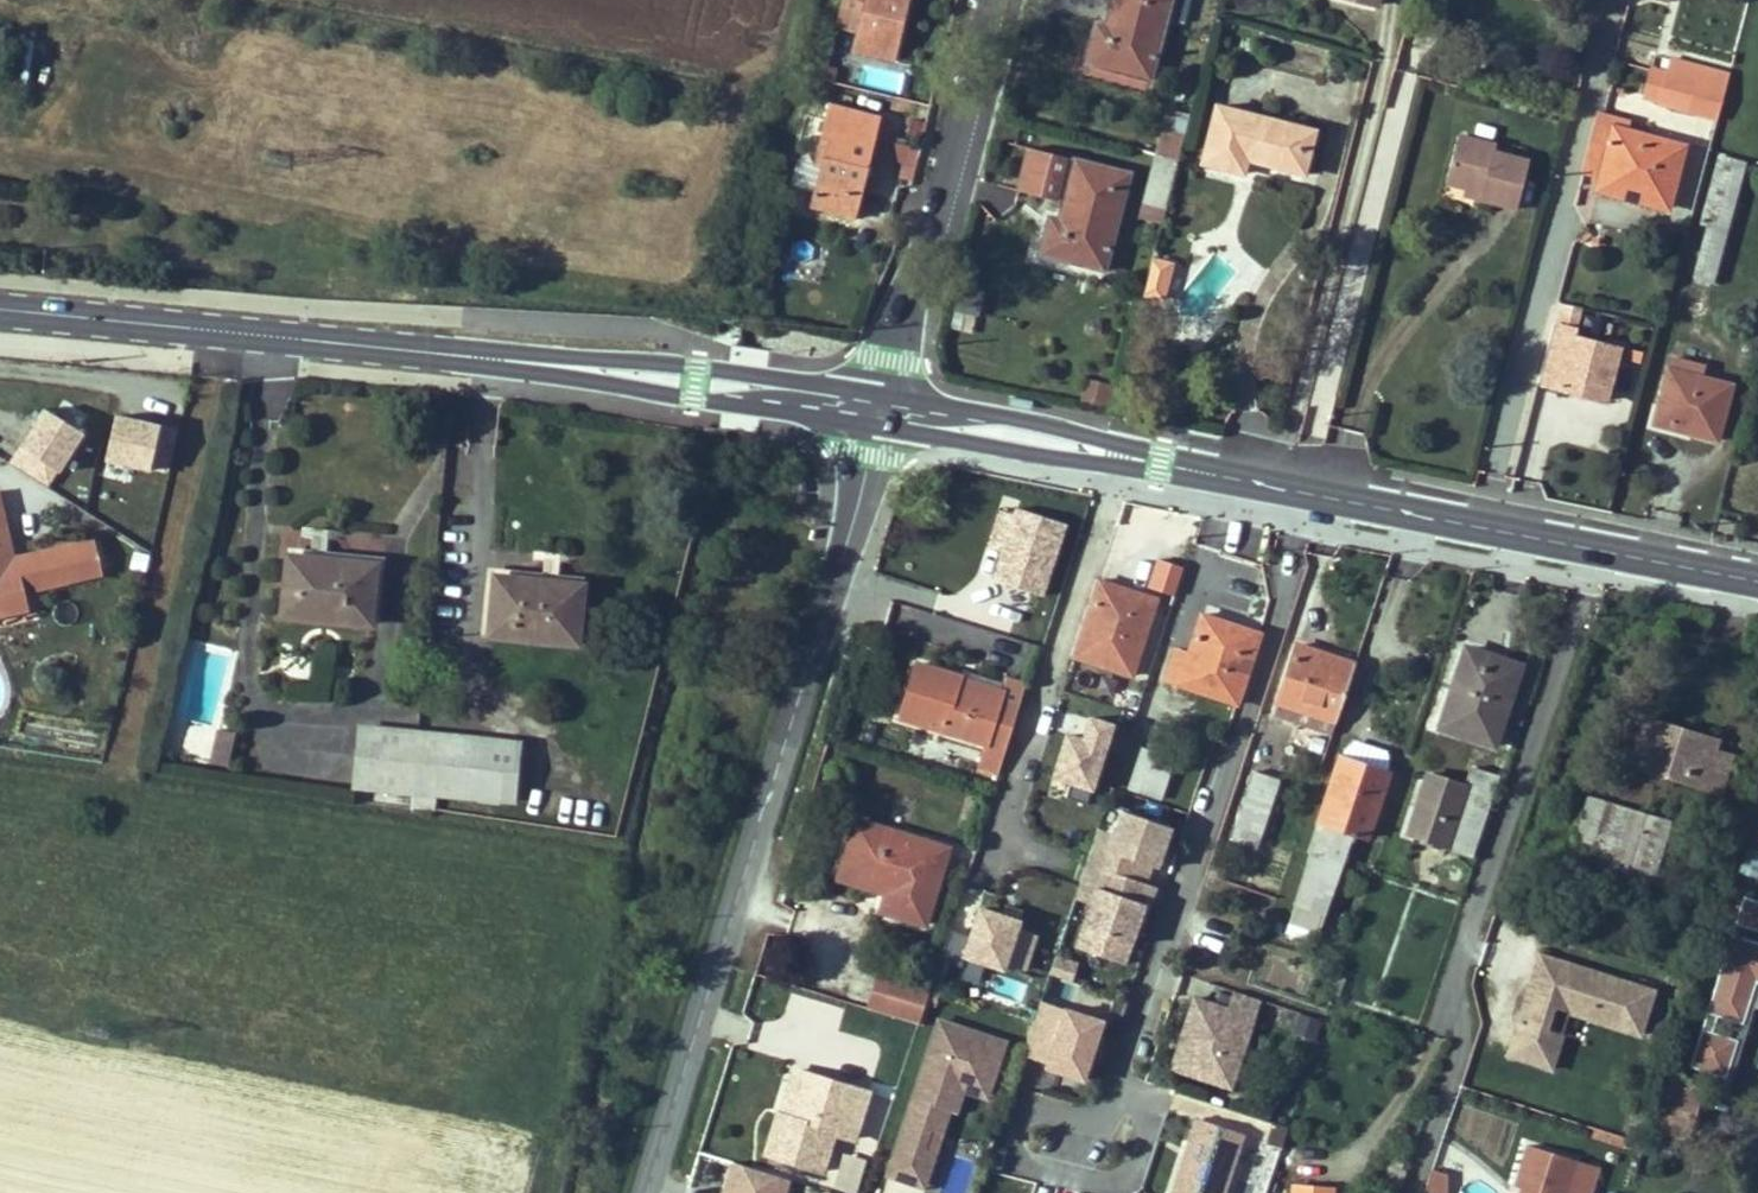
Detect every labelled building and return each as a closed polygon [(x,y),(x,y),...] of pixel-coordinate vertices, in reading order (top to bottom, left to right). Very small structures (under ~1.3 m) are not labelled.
[(907,0),(846,0),(839,23),(860,29),(856,48),(892,57),(907,0)] [(1105,24),(1103,33),(1094,31),(1086,62),(1150,79),(1166,17),(1187,22),(1192,0),(1111,0),(1105,24)] [(1105,24),(1096,22),(1094,31),(1103,33),(1105,24)] [(1671,56),(1668,70),(1704,79),(1708,65),(1671,56)] [(1715,115),(1723,84),(1704,79),(1668,70),(1651,65),(1650,70),(1645,92),(1660,96),(1659,100),(1715,115)] [(1708,65),(1704,79),(1723,84),(1726,70),(1708,65)] [(853,216),(878,116),(829,104),(814,164),(821,166),(811,206),(853,216)] [(1243,172),(1247,157),(1295,170),(1301,147),(1310,149),(1315,129),(1217,104),(1202,162),(1243,172)] [(1627,118),(1599,112),(1595,121),(1625,129),(1627,118)] [(1595,121),(1582,169),(1584,170),(1602,174),(1643,184),(1640,198),(1666,205),(1682,144),(1625,129),(1595,121)] [(1158,153),(1178,158),(1184,136),(1163,131),(1158,153)] [(1457,132),(1445,180),(1465,185),(1480,189),(1478,197),(1514,206),(1527,158),(1493,149),(1495,141),(1457,132)] [(889,183),(912,188),(921,149),(897,143),(889,183)] [(1295,170),(1304,172),(1310,149),(1301,147),(1295,170)] [(1161,223),(1178,158),(1158,153),(1141,218),(1161,223)] [(1713,280),(1746,161),(1719,153),(1701,221),(1707,223),(1693,275),(1713,280)] [(1129,175),(1075,159),(1059,218),(1056,230),(1046,228),(1040,251),(1104,268),(1129,175)] [(1643,184),(1602,174),(1599,187),(1640,198),(1643,184)] [(1480,189),(1465,185),(1463,193),(1478,197),(1480,189)] [(1059,218),(1049,216),(1046,228),(1056,230),(1059,218)] [(1171,262),(1152,258),(1143,293),(1163,297),(1171,262)] [(1571,328),(1553,323),(1539,382),(1604,399),(1617,347),(1570,335),(1571,328)] [(1639,380),(1643,352),(1625,350),(1621,377),(1639,380)] [(1702,365),(1671,357),(1668,368),(1700,376),(1702,365)] [(1700,376),(1668,368),(1658,406),(1672,409),(1669,422),(1690,428),(1688,432),(1715,439),(1730,384),(1700,376)] [(1104,409),(1113,387),(1086,377),(1078,399),(1104,409)] [(1658,406),(1654,423),(1688,432),(1690,428),(1669,422),(1672,409),(1658,406)] [(9,462),(51,489),(86,438),(44,410),(9,462)] [(167,480),(178,431),(114,416),(103,465),(167,480)] [(25,601),(23,591),(104,573),(97,540),(14,558),(0,491),(0,603),(16,600),(18,602),(25,601)] [(1733,533),(1735,522),(1720,518),(1717,530),(1733,533)] [(286,555),(280,621),(377,630),(382,564),(286,555)] [(1156,559),(1145,590),(1173,600),(1184,569),(1156,559)] [(1057,583),(1029,575),(1019,604),(1047,614),(1057,583)] [(495,577),(489,641),(582,649),(588,585),(495,577)] [(1070,632),(1054,681),(1077,688),(1083,665),(1134,681),(1161,604),(1099,585),(1083,635),(1070,632)] [(25,601),(18,602),(16,600),(0,603),(0,618),(28,611),(25,601)] [(1179,658),(1168,690),(1240,711),(1264,637),(1209,620),(1195,664),(1179,658)] [(1464,641),(1439,721),(1492,738),(1519,657),(1464,641)] [(1332,722),(1350,663),(1304,649),(1285,708),(1282,717),(1329,732),(1332,722)] [(1036,690),(1016,684),(973,675),(969,678),(929,664),(910,718),(996,748),(989,768),(1009,775),(1015,754),(1029,710),(1036,690)] [(1640,710),(1623,767),(1717,794),(1727,758),(1709,753),(1714,733),(1640,710)] [(362,727),(356,786),(415,792),(421,733),(362,727)] [(221,731),(219,740),(235,744),(237,735),(221,731)] [(415,792),(436,795),(516,803),(522,744),(421,733),(415,792)] [(219,740),(213,764),(229,768),(235,744),(219,740)] [(1054,751),(1036,745),(1015,806),(1059,820),(1081,750),(1057,743),(1054,751)] [(1341,753),(1338,763),(1314,847),(1326,850),(1351,766),(1357,749),(1349,747),(1341,753)] [(1368,835),(1385,773),(1387,767),(1383,756),(1357,749),(1351,766),(1326,850),(1345,855),(1352,832),(1368,835)] [(1247,832),(1271,838),(1295,759),(1272,752),(1247,832)] [(1146,757),(1133,798),(1169,809),(1182,766),(1146,757)] [(1406,825),(1445,836),(1462,779),(1490,788),(1496,767),(1468,760),(1463,778),(1424,767),(1406,825)] [(1472,845),(1490,788),(1462,779),(1445,836),(1472,845)] [(435,810),(436,795),(415,792),(414,807),(435,810)] [(1581,856),(1597,800),(1577,793),(1560,849),(1581,856)] [(1593,859),(1623,868),(1640,812),(1597,800),(1581,856),(1593,859)] [(1087,862),(1133,878),(1139,861),(1157,867),(1171,827),(1122,810),(1114,834),(1109,849),(1093,844),(1087,862)] [(1661,818),(1640,812),(1623,868),(1593,859),(1589,872),(1640,887),(1661,818)] [(865,816),(851,862),(900,880),(891,909),(935,923),(958,847),(865,816)] [(1098,829),(1093,844),(1109,849),(1114,834),(1098,829)] [(1740,878),(1757,881),(1757,851),(1745,849),(1740,878)] [(1307,913),(1324,856),(1311,852),(1293,909),(1307,913)] [(1326,918),(1344,861),(1324,856),(1307,913),(1326,918)] [(1124,963),(1145,903),(1127,897),(1133,878),(1087,862),(1080,883),(1097,888),(1092,903),(1077,947),(1124,963)] [(1127,897),(1145,903),(1151,884),(1133,878),(1127,897)] [(1080,883),(1075,898),(1092,903),(1097,888),(1080,883)] [(1744,896),(1735,923),(1757,930),(1757,900),(1744,896)] [(1021,1002),(1040,930),(977,913),(963,966),(989,973),(984,992),(1021,1002)] [(948,932),(940,963),(960,968),(967,936),(948,932)] [(1726,1078),(1738,1040),(1712,1032),(1717,1016),(1743,1024),(1756,983),(1757,983),(1757,942),(1731,934),(1690,1066),(1726,1078)] [(1072,982),(1078,965),(1055,957),(1050,974),(1072,982)] [(1646,1036),(1659,992),(1570,967),(1544,959),(1536,985),(1515,1059),(1559,1072),(1568,1038),(1551,1033),(1557,1010),(1646,1036)] [(877,1003),(893,1008),(904,971),(890,966),(877,1003)] [(904,971),(893,1008),(929,1018),(940,982),(904,971)] [(1256,1018),(1262,1000),(1234,990),(1228,1009),(1254,1017),(1256,1018)] [(1128,1000),(1115,995),(1108,1015),(1122,1019),(1128,1000)] [(1180,1071),(1220,1084),(1227,1061),(1238,1065),(1254,1017),(1228,1009),(1194,998),(1181,1038),(1190,1041),(1180,1071)] [(1065,1009),(1041,1000),(1023,1056),(1047,1064),(1045,1070),(1064,1076),(1066,1070),(1084,1077),(1103,1018),(1066,1006),(1065,1009)] [(1300,1014),(1294,1034),(1313,1040),(1319,1020),(1300,1014)] [(948,1019),(940,1044),(951,1047),(958,1022),(948,1019)] [(997,1090),(1013,1040),(958,1022),(951,1047),(940,1044),(898,1177),(919,1183),(931,1147),(924,1145),(930,1125),(939,1127),(944,1111),(953,1113),(955,1105),(961,1087),(963,1080),(970,1082),(997,1090)] [(1171,1068),(1180,1071),(1190,1041),(1181,1038),(1171,1068)] [(1261,1038),(1256,1046),(1266,1051),(1270,1043),(1261,1038)] [(1220,1084),(1231,1088),(1238,1065),(1227,1061),(1220,1084)] [(804,1062),(790,1107),(803,1111),(818,1066),(804,1062)] [(866,1133),(881,1087),(818,1066),(803,1111),(790,1107),(777,1146),(834,1164),(846,1126),(866,1133)] [(1066,1070),(1064,1076),(1082,1082),(1084,1077),(1066,1070)] [(995,1096),(997,1090),(970,1082),(963,1080),(961,1087),(955,1105),(953,1113),(944,1111),(939,1127),(930,1125),(924,1145),(931,1147),(919,1183),(935,1188),(960,1109),(967,1112),(974,1090),(995,1096)] [(1245,1133),(1196,1118),(1172,1192),(1225,1192),(1245,1133)] [(1288,1127),(1273,1122),(1266,1142),(1282,1147),(1288,1127)] [(1621,1151),(1625,1137),(1593,1128),(1589,1142),(1621,1151)] [(1537,1153),(1525,1192),(1577,1192),(1584,1167),(1537,1153)] [(849,1192),(859,1192),(867,1159),(842,1154),(834,1190),(849,1192)] [(794,1182),(731,1163),(722,1192),(790,1192),(794,1182)] [(1452,1177),(1432,1171),(1425,1192),(1447,1192),(1452,1177)]
